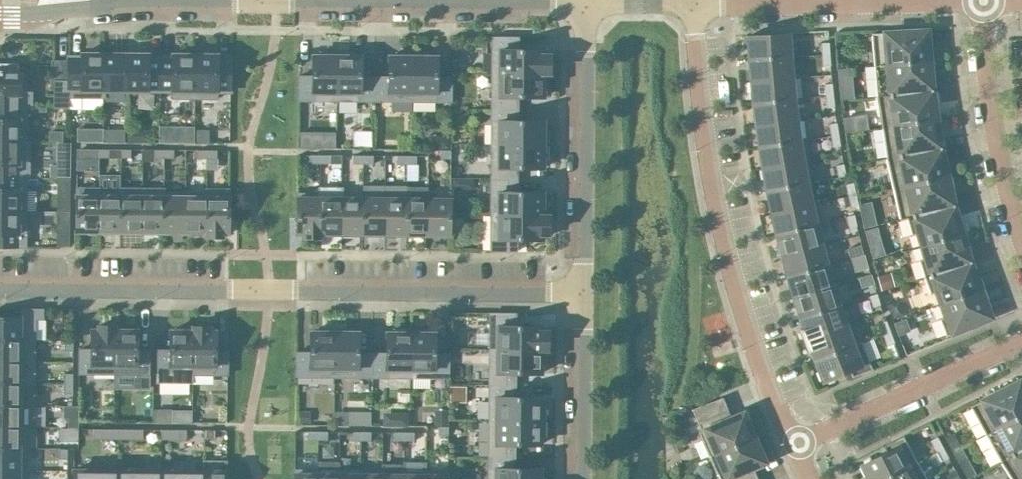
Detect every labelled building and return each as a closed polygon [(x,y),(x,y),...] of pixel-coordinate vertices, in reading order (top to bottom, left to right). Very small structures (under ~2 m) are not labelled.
[(874,66),(933,61),(931,42),(928,42),(926,31),(871,34),(874,66)] [(789,56),(788,37),(788,34),(775,34),(775,35),(760,36),(760,35),(747,36),(748,50),(748,49),(749,59),(789,56)] [(491,37),(491,58),(491,73),(549,73),(550,54),(543,54),(544,50),(518,50),(518,37),(491,37)] [(821,54),(829,53),(828,42),(820,43),(821,54)] [(312,55),(312,58),(312,76),(298,76),(298,100),(336,101),(336,52),(323,52),(323,55),(312,55)] [(360,76),(360,56),(350,56),(350,52),(336,52),(336,101),(374,101),(374,77),(360,76)] [(81,57),(68,57),(67,81),(67,97),(103,98),(103,53),(81,53),(81,57)] [(125,54),(103,53),(103,98),(104,98),(104,90),(125,91),(125,54)] [(389,56),(388,77),(374,77),(374,101),(412,101),(413,53),(399,53),(399,56),(389,56)] [(426,56),(426,53),(413,53),(412,101),(451,102),(451,77),(436,77),(437,56),(426,56)] [(829,53),(821,54),(822,66),(830,66),(829,53)] [(147,54),(125,54),(125,91),(159,91),(160,57),(147,57),(147,54)] [(172,58),(160,57),(159,91),(172,91),(172,98),(194,98),(194,54),(172,54),(172,58)] [(217,54),(194,54),(194,98),(216,99),(216,91),(229,92),(230,92),(230,58),(217,58),(217,54)] [(791,78),(789,57),(789,56),(749,59),(750,69),(749,69),(751,81),(791,78)] [(876,97),(932,90),(931,79),(934,79),(933,61),(874,66),(876,97)] [(31,107),(31,92),(25,92),(25,73),(18,73),(18,63),(0,63),(0,107),(31,107)] [(549,73),(491,73),(491,109),(517,109),(517,97),(543,97),(543,89),(548,89),(548,74),(549,74),(549,73)] [(793,99),(791,78),(751,81),(752,94),(753,103),(793,99)] [(67,81),(54,81),(53,107),(67,108),(67,97),(67,81)] [(825,96),(833,95),(832,83),(824,84),(825,96)] [(881,128),(940,119),(937,100),(933,101),(932,90),(876,97),(881,128)] [(833,95),(825,96),(826,108),(834,107),(833,95)] [(756,125),(795,120),(793,99),(753,103),(754,113),(756,125)] [(850,101),(841,103),(843,113),(848,112),(851,107),(850,101)] [(29,142),(29,141),(26,141),(26,108),(31,108),(31,107),(0,107),(0,142),(29,142)] [(517,109),(491,109),(491,144),(548,145),(548,129),(543,129),(543,121),(517,121),(517,109)] [(886,158),(941,148),(939,137),(942,137),(940,119),(881,128),(886,158)] [(798,141),(795,120),(756,125),(758,140),(759,147),(798,141)] [(836,123),(828,124),(830,136),(838,134),(836,123)] [(171,128),(159,128),(159,142),(171,142),(171,128)] [(77,130),(77,141),(89,141),(89,130),(77,130)] [(107,130),(107,142),(114,142),(124,142),(125,130),(107,130)] [(148,130),(126,130),(126,141),(148,141),(148,130)] [(208,130),(196,130),(196,142),(208,142),(208,130)] [(49,132),(49,142),(61,142),(61,132),(49,132)] [(312,133),(300,133),(300,147),(312,148),(312,133)] [(838,134),(830,136),(832,147),(840,146),(838,134)] [(443,137),(437,143),(437,149),(448,149),(448,137),(443,137)] [(802,162),(798,141),(759,147),(761,157),(760,157),(762,169),(802,162)] [(0,142),(0,176),(29,177),(29,142),(0,142)] [(548,145),(491,144),(490,180),(517,180),(517,168),(543,168),(543,160),(547,160),(548,145)] [(80,148),(76,153),(76,157),(98,157),(99,149),(80,148)] [(893,189),(950,176),(946,158),(943,159),(941,148),(886,158),(893,189)] [(109,149),(99,149),(98,157),(108,157),(109,149)] [(130,149),(120,149),(120,157),(130,158),(130,149)] [(163,149),(153,149),(153,158),(163,158),(163,149)] [(163,158),(173,158),(173,149),(163,149),(163,158)] [(207,150),(197,150),(196,158),(206,158),(207,150)] [(206,158),(216,158),(217,150),(207,150),(206,158)] [(440,150),(440,159),(450,159),(450,150),(440,150)] [(854,154),(849,155),(850,165),(860,163),(859,157),(854,154)] [(310,155),(310,163),(319,163),(320,155),(310,155)] [(329,164),(330,155),(320,155),(319,163),(329,164)] [(363,164),(363,155),(353,155),(353,164),(363,164)] [(373,164),(373,155),(363,155),(363,164),(373,164)] [(396,164),(406,164),(406,156),(396,155),(396,164)] [(406,156),(406,164),(416,164),(416,156),(406,156)] [(806,183),(802,162),(762,169),(764,180),(765,180),(767,191),(806,183)] [(69,164),(58,164),(58,175),(69,176),(69,164)] [(837,177),(845,176),(843,164),(835,166),(837,177)] [(25,211),(26,178),(29,177),(0,176),(0,211),(25,211)] [(899,219),(953,205),(951,195),(954,194),(950,176),(893,189),(899,219)] [(462,180),(454,180),(454,189),(459,189),(462,185),(462,180)] [(517,180),(490,180),(490,215),(548,216),(548,215),(547,215),(547,200),(542,200),(542,192),(517,192),(517,180)] [(848,196),(855,194),(853,182),(845,184),(848,196)] [(767,191),(769,200),(768,201),(771,212),(810,204),(806,183),(767,191)] [(98,231),(98,188),(76,187),(75,231),(98,231)] [(98,188),(98,231),(119,232),(120,188),(119,188),(119,191),(99,191),(99,188),(98,188)] [(120,188),(119,232),(141,232),(141,188),(120,188)] [(141,188),(141,232),(162,232),(163,188),(141,188)] [(163,188),(162,232),(184,232),(184,192),(164,192),(164,188),(163,188)] [(184,232),(205,233),(205,237),(206,237),(206,188),(205,188),(205,192),(184,192),(184,232)] [(206,188),(206,237),(222,237),(222,233),(228,233),(229,189),(206,188)] [(341,188),(319,188),(319,193),(319,238),(319,234),(340,234),(341,198),(341,188)] [(302,233),(302,238),(319,238),(319,193),(297,193),(296,233),(302,233)] [(858,205),(856,197),(855,194),(848,196),(850,207),(858,205)] [(341,198),(340,234),(362,234),(362,198),(341,198)] [(384,198),(362,198),(362,234),(384,234),(384,198)] [(406,198),(384,198),(384,234),(405,234),(406,198)] [(427,199),(406,198),(405,234),(427,235),(427,199)] [(449,235),(450,199),(427,199),(427,235),(449,235)] [(69,200),(59,200),(59,211),(69,211),(69,202),(69,200)] [(771,212),(773,224),(774,224),(776,234),(815,224),(810,204),(771,212)] [(921,246),(965,233),(960,215),(956,216),(953,205),(899,219),(900,220),(906,218),(911,235),(917,233),(921,246)] [(0,211),(0,247),(25,247),(25,246),(25,211),(0,211)] [(61,212),(59,212),(59,222),(61,222),(69,222),(69,212),(61,212)] [(854,214),(846,216),(849,228),(857,226),(854,214)] [(542,235),(548,235),(548,216),(490,215),(490,251),(516,251),(516,239),(542,239),(542,235)] [(781,255),(820,245),(815,224),(776,234),(779,243),(778,244),(781,255)] [(924,277),(970,262),(967,251),(970,250),(965,233),(921,246),(924,258),(919,260),(924,277)] [(787,276),(825,265),(820,245),(781,255),(784,265),(784,264),(787,276)] [(861,245),(847,249),(850,259),(864,254),(861,245)] [(883,248),(870,251),(873,259),(885,256),(883,248)] [(864,254),(850,259),(854,272),(868,268),(864,254)] [(940,304),(983,288),(977,271),(974,272),(970,262),(924,277),(930,294),(935,292),(940,304)] [(793,297),(832,286),(825,265),(787,276),(790,286),(793,297)] [(869,274),(859,278),(862,288),(872,284),(869,274)] [(889,274),(877,278),(882,291),(894,288),(889,274)] [(800,318),(838,306),(832,286),(793,297),(797,309),(800,318)] [(983,288),(940,304),(944,316),(939,318),(946,336),(991,318),(986,307),(990,305),(983,288)] [(876,293),(868,295),(872,306),(879,304),(876,293)] [(898,301),(888,305),(893,320),(904,315),(898,301)] [(804,341),(845,326),(838,306),(800,318),(803,328),(800,329),(804,341)] [(34,340),(34,319),(42,319),(42,309),(20,309),(20,317),(0,317),(0,339),(34,340)] [(515,313),(489,313),(489,349),(547,350),(547,331),(541,331),(541,326),(515,326),(515,313)] [(882,334),(890,331),(886,321),(878,324),(882,334)] [(78,373),(113,374),(114,326),(97,326),(97,330),(91,330),(91,349),(79,349),(78,373)] [(114,326),(113,374),(148,374),(149,350),(136,350),(136,330),(114,330),(114,326)] [(157,374),(192,375),(192,326),(192,330),(170,330),(170,350),(157,350),(157,374)] [(192,326),(192,375),(227,375),(227,350),(215,350),(215,331),(209,331),(209,327),(192,326)] [(815,360),(861,342),(861,341),(852,344),(845,326),(804,341),(808,352),(812,351),(815,360)] [(295,352),(295,377),(333,377),(334,328),(321,328),(321,332),(310,332),(310,352),(295,352)] [(334,328),(333,377),(372,377),(372,353),(358,353),(358,332),(347,332),(347,328),(334,328)] [(410,378),(410,370),(410,329),(397,329),(397,332),(386,332),(386,353),(372,353),(372,377),(410,378)] [(423,329),(410,329),(410,370),(410,378),(432,378),(448,378),(448,354),(434,353),(434,333),(423,333),(423,329)] [(890,331),(882,334),(887,345),(894,343),(890,331)] [(34,361),(34,340),(0,339),(0,361),(34,361)] [(73,340),(64,340),(64,350),(73,350),(73,340)] [(852,377),(872,369),(861,342),(815,360),(818,369),(823,382),(835,378),(834,377),(849,371),(852,377)] [(547,350),(489,349),(488,385),(515,385),(515,373),(541,373),(541,365),(546,365),(546,350),(547,350)] [(0,361),(0,383),(34,383),(34,361),(0,361)] [(72,373),(64,373),(64,383),(72,383),(72,373)] [(969,406),(985,434),(1021,414),(1021,386),(1019,381),(969,406)] [(24,405),(24,384),(34,384),(34,383),(0,383),(0,405),(24,405)] [(72,383),(64,383),(63,393),(72,393),(72,383)] [(515,385),(488,385),(488,420),(545,421),(545,405),(541,405),(541,397),(515,397),(515,385)] [(0,406),(0,427),(23,427),(23,406),(0,406)] [(683,407),(674,412),(678,421),(687,417),(683,407)] [(708,457),(754,437),(747,421),(743,412),(731,417),(728,409),(697,423),(701,430),(698,432),(701,439),(708,457)] [(170,410),(154,410),(154,422),(170,422),(170,410)] [(310,422),(310,413),(301,413),(301,422),(310,422)] [(370,413),(348,413),(348,425),(370,425),(370,413)] [(446,413),(435,413),(435,424),(446,424),(446,413)] [(407,414),(397,414),(397,426),(407,426),(407,414)] [(1021,449),(1021,414),(985,434),(1000,462),(1021,449)] [(69,428),(78,428),(78,418),(69,418),(69,428)] [(545,421),(488,420),(488,456),(514,456),(514,444),(540,444),(540,436),(545,437),(545,421)] [(448,435),(448,426),(438,426),(438,435),(448,435)] [(0,427),(0,448),(27,448),(27,427),(23,427),(0,427)] [(101,439),(101,429),(93,429),(93,439),(101,439)] [(101,429),(101,439),(109,439),(109,429),(101,429)] [(109,439),(117,439),(118,429),(109,429),(109,439)] [(118,429),(117,439),(126,439),(126,429),(118,429)] [(126,439),(134,439),(134,429),(126,429),(126,439)] [(134,429),(134,439),(142,439),(143,429),(134,429)] [(161,429),(161,439),(169,440),(169,429),(161,429)] [(169,429),(169,440),(177,440),(178,429),(169,429)] [(177,440),(186,440),(186,430),(178,429),(177,440)] [(77,430),(60,430),(60,439),(77,439),(77,430)] [(204,430),(204,438),(214,438),(214,430),(204,430)] [(307,440),(317,440),(317,431),(307,431),(307,440)] [(327,440),(327,431),(317,431),(317,440),(327,440)] [(350,432),(350,440),(360,440),(360,432),(350,432)] [(370,432),(360,432),(360,440),(370,440),(370,432)] [(394,432),(393,441),(403,441),(403,432),(394,432)] [(414,432),(403,432),(403,441),(414,441),(414,432)] [(915,460),(902,436),(883,446),(886,452),(872,459),(871,459),(860,464),(867,477),(867,476),(869,478),(883,478),(916,462),(915,460)] [(953,436),(945,440),(950,449),(958,445),(953,436)] [(753,468),(765,463),(761,454),(754,437),(708,457),(716,475),(718,478),(757,478),(753,468)] [(935,451),(943,448),(937,437),(930,441),(935,451)] [(26,471),(27,448),(0,448),(0,471),(26,471)] [(943,448),(935,451),(941,462),(948,458),(943,448)] [(58,449),(58,459),(67,459),(67,449),(58,449)] [(1000,462),(1011,478),(1021,478),(1021,449),(1000,462)] [(488,456),(488,478),(545,478),(545,476),(540,476),(540,469),(514,468),(514,456),(488,456)] [(160,478),(203,478),(203,461),(203,471),(160,470),(160,478)] [(226,461),(203,461),(203,478),(226,478),(226,461)] [(916,462),(883,478),(925,478),(916,462)] [(403,463),(403,465),(403,470),(403,478),(425,478),(425,471),(425,463),(403,463)] [(382,470),(381,478),(403,478),(403,470),(403,465),(382,464),(382,470)] [(963,472),(967,478),(975,475),(971,467),(963,472)] [(317,470),(294,469),(294,478),(317,478),(317,470)] [(73,470),(73,478),(117,478),(117,470),(73,470)] [(160,470),(117,470),(117,478),(160,478),(160,470)] [(317,470),(317,478),(338,478),(338,470),(338,474),(317,474),(317,470)] [(360,470),(338,470),(338,478),(360,478),(360,470)] [(360,478),(381,478),(382,470),(360,470),(360,478)] [(0,471),(0,478),(26,478),(26,471),(0,471)] [(447,471),(425,471),(425,478),(447,478),(447,471)] [(946,476),(948,478),(960,478),(955,471),(946,476)]
